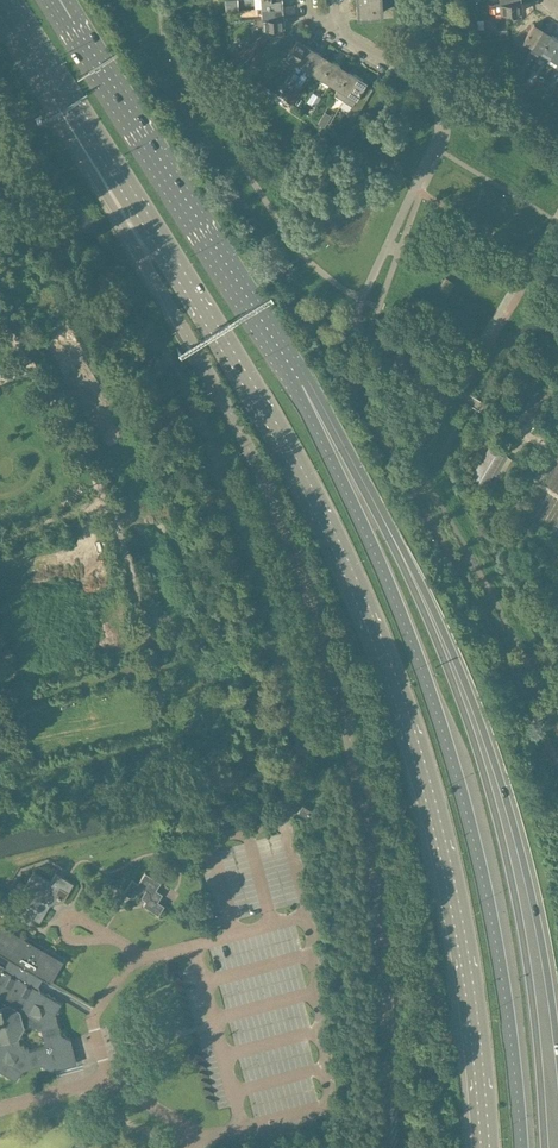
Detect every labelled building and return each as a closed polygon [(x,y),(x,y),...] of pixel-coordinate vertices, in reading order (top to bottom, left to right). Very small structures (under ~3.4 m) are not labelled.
[(357,14),(382,12),(381,0),(356,0),(357,14)] [(521,12),(520,0),(499,2),(494,3),(494,13),(500,13),(505,13),(505,16),(515,15),(515,12),(521,12)] [(282,6),(261,8),(262,18),(283,17),(282,6)] [(283,17),(262,18),(262,28),(269,28),(269,35),(284,34),(283,17)] [(507,37),(506,23),(496,24),(496,37),(507,37)] [(534,23),(523,42),(532,47),(543,29),(534,23)] [(543,29),(532,47),(540,52),(551,34),(543,29)] [(540,52),(548,57),(557,41),(557,38),(551,34),(540,52)] [(262,35),(251,44),(256,51),(268,41),(262,35)] [(285,57),(295,63),(306,44),(297,39),(285,57)] [(548,57),(557,63),(557,62),(557,41),(548,57)] [(314,50),(306,44),(295,63),(303,68),(314,50)] [(323,55),(314,50),(303,68),(312,73),(323,55)] [(332,60),(323,55),(312,73),(321,78),(332,60)] [(341,65),(332,60),(321,78),(329,84),(341,65)] [(349,71),(341,65),(329,84),(338,89),(349,71)] [(358,76),(349,71),(338,89),(334,95),(343,100),(358,76)] [(367,81),(358,76),(343,100),(352,106),(365,84),(367,81)] [(365,84),(352,106),(347,114),(355,118),(373,89),(365,84)] [(438,288),(447,294),(454,285),(445,279),(438,288)] [(480,464),(472,477),(486,485),(494,472),(503,456),(489,448),(480,464)] [(514,464),(506,460),(498,474),(506,478),(514,464)] [(298,813),(311,820),(315,812),(303,805),(298,813)] [(176,825),(171,832),(179,836),(183,830),(176,825)] [(23,890),(27,892),(29,900),(22,912),(40,922),(50,905),(63,901),(73,884),(59,876),(56,874),(51,882),(33,872),(27,884),(23,890)] [(124,893),(131,897),(135,890),(148,898),(144,905),(158,915),(166,903),(165,902),(163,905),(158,902),(163,894),(157,890),(161,883),(145,873),(138,884),(132,880),(124,893)] [(51,997),(41,991),(39,984),(40,982),(42,978),(50,983),(63,960),(0,924),(0,954),(8,959),(4,966),(0,967),(0,971),(2,979),(0,980),(0,1071),(16,1080),(22,1070),(42,1065),(52,1071),(55,1070),(64,1056),(72,1042),(71,1039),(60,1033),(55,1014),(61,1003),(51,997)] [(72,1042),(55,1070),(73,1065),(77,1064),(72,1042)]
